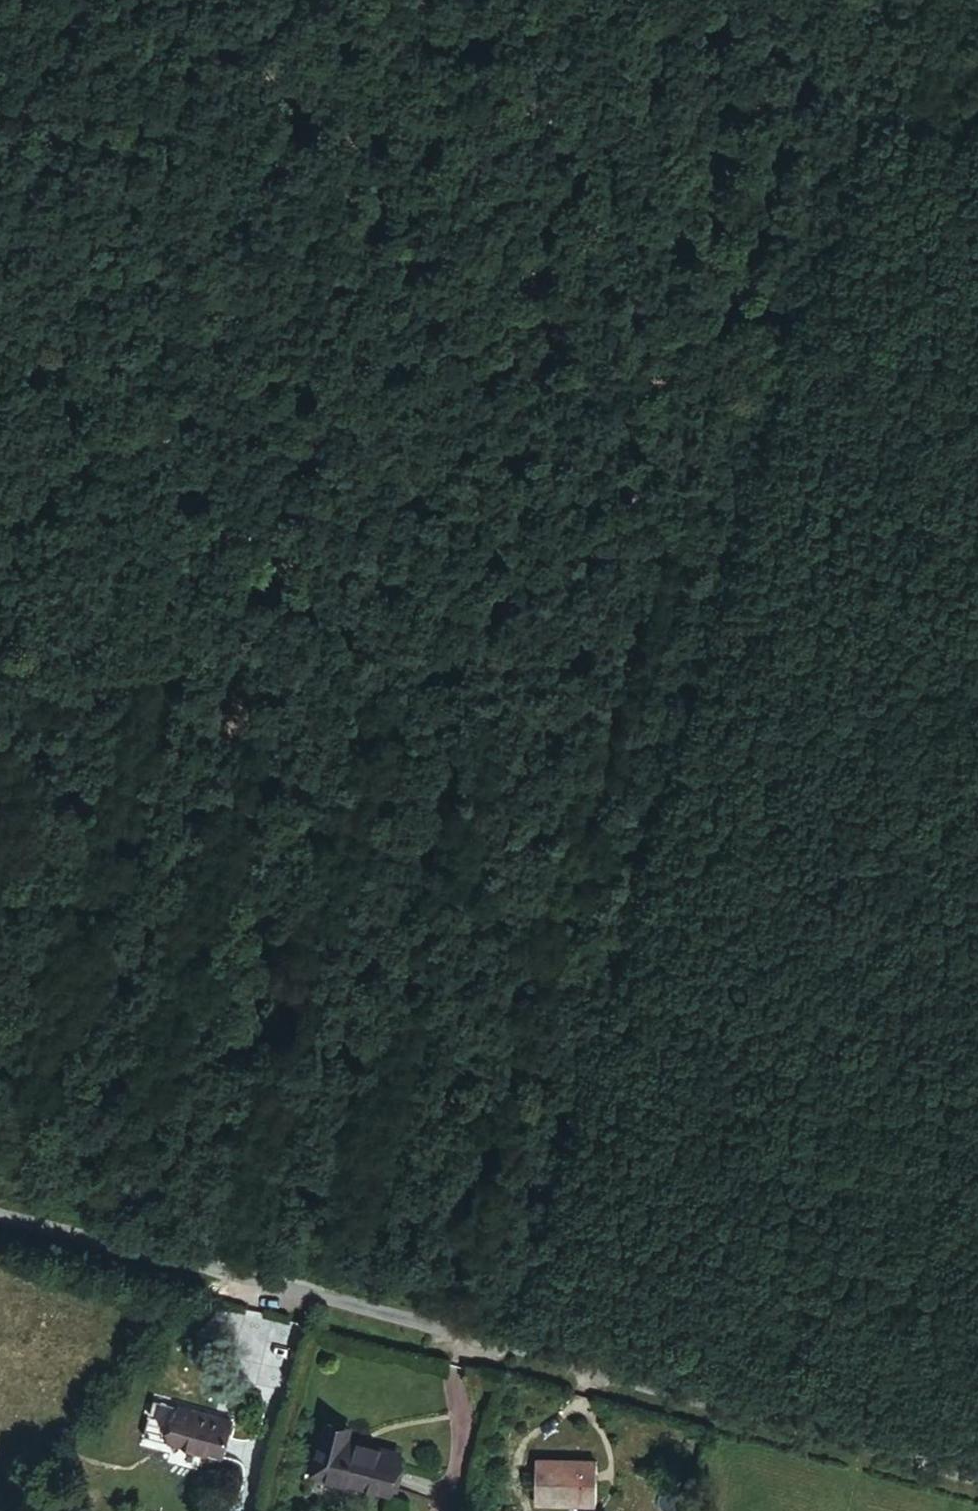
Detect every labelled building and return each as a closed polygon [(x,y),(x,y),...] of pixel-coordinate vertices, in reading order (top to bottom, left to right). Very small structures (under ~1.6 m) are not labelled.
[(195,1385),(194,1387),(183,1407),(177,1416),(226,1443),(243,1411),(195,1385)] [(177,1416),(183,1407),(167,1398),(161,1407),(177,1416)] [(327,1421),(313,1472),(389,1492),(401,1450),(348,1436),(350,1427),(327,1421)] [(600,1459),(539,1459),(539,1501),(599,1501),(600,1459)]
